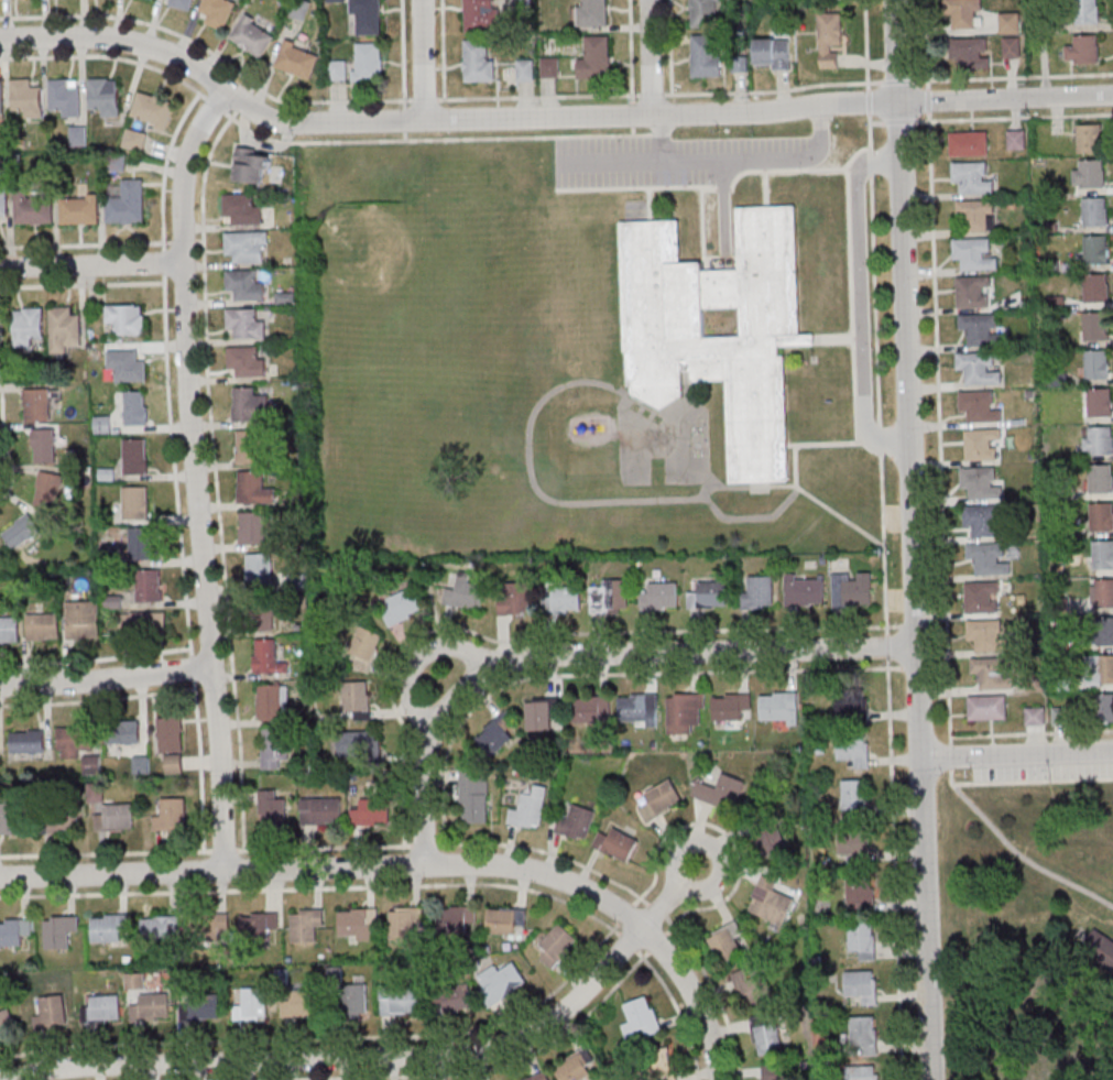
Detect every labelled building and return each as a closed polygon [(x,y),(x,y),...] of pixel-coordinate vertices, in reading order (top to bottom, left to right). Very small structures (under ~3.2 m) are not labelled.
[(194,0),(163,0),(162,5),(191,12),(194,0)] [(195,15),(224,30),(237,5),(227,0),(204,0),(195,15)] [(383,0),(351,0),(351,14),(360,14),(360,35),(383,35),(383,0)] [(464,32),(500,32),(500,0),(464,0),(464,32)] [(582,5),(573,5),(573,18),(573,26),(607,26),(607,0),(582,0),(582,5)] [(722,26),(722,0),(691,0),(691,26),(722,26)] [(982,0),(948,0),(948,28),(982,28),(982,0)] [(1099,0),(1075,0),(1075,24),(1099,24),(1099,0)] [(1020,33),(1020,12),(1000,12),(1000,33),(1020,33)] [(842,13),(819,13),(819,68),(842,68),(842,13)] [(276,35),(243,16),(229,40),(262,59),(276,35)] [(721,76),(721,34),(691,34),(691,76),(721,76)] [(610,79),(610,35),(588,35),(588,57),(578,57),(578,79),(610,79)] [(1099,63),(1099,35),(1076,35),(1076,46),(1066,46),(1066,63),(1099,63)] [(990,68),(990,37),(951,37),(951,60),(958,60),(958,68),(990,68)] [(1003,37),(1003,58),(1020,58),(1020,37),(1003,37)] [(755,69),(790,69),(790,39),(755,39),(755,69)] [(275,68),(312,79),(320,51),(283,40),(275,68)] [(493,80),(493,40),(465,40),(465,80),(493,80)] [(383,43),(353,43),(353,81),(383,81),(383,43)] [(541,77),(560,77),(560,57),(541,57),(541,77)] [(534,81),(534,60),(517,60),(517,81),(534,81)] [(346,80),(346,62),(329,62),(329,80),(346,80)] [(119,78),(90,78),(90,107),(100,107),(100,117),(119,117),(119,78)] [(42,88),(32,88),(32,79),(12,79),(12,116),(42,116),(42,88)] [(81,79),(50,79),(50,107),(61,107),(61,117),(81,117),(81,79)] [(166,130),(174,101),(139,91),(130,119),(166,130)] [(1102,124),(1077,124),(1077,152),(1102,152),(1102,124)] [(70,126),(70,144),(86,144),(86,126),(70,126)] [(1025,151),(1025,130),(1008,130),(1008,151),(1025,151)] [(950,156),(988,156),(988,132),(950,132),(950,156)] [(238,149),(232,181),(266,187),(272,155),(238,149)] [(1104,188),(1104,160),(1074,160),(1074,188),(1104,188)] [(962,194),(991,194),(991,162),(952,162),(952,183),(962,183),(962,194)] [(52,224),(52,193),(27,193),(27,185),(15,185),(15,224),(52,224)] [(254,206),(254,195),(224,195),(224,225),(264,224),(263,206),(254,206)] [(98,224),(98,197),(61,197),(61,224),(98,224)] [(106,224),(144,224),(144,197),(106,197),(106,224)] [(1107,197),(1083,197),(1083,226),(1107,226),(1107,197)] [(994,201),(957,201),(957,220),(968,220),(968,231),(994,231),(994,201)] [(796,207),(800,336),(815,336),(815,339),(816,348),(781,349),(781,359),(785,359),(787,444),(789,483),(730,486),(727,381),(692,383),(692,372),(687,372),(684,372),(684,396),(662,412),(630,394),(630,389),(628,353),(624,353),(620,222),(650,221),(680,220),(681,263),(703,263),(703,272),(741,271),(739,209),(765,208),(796,207)] [(1084,236),(1084,264),(1108,264),(1108,236),(1084,236)] [(953,238),(953,260),(963,260),(963,269),(996,269),(996,238),(953,238)] [(235,301),(265,301),(265,280),(256,280),(256,270),(226,270),(226,292),(235,292),(235,301)] [(1108,274),(1084,274),(1084,304),(1108,304),(1108,274)] [(990,276),(957,276),(957,307),(990,307),(990,276)] [(144,305),(106,305),(106,325),(116,325),(116,335),(144,335),(144,305)] [(79,351),(79,307),(50,307),(50,351),(79,351)] [(43,308),(14,308),(14,345),(43,345),(43,308)] [(234,339),(266,339),(266,320),(257,320),(257,309),(226,309),(226,331),(234,331),(234,339)] [(1006,345),(1006,334),(996,334),(996,314),(960,315),(960,335),(969,335),(969,346),(1006,345)] [(1085,340),(1107,340),(1107,318),(1085,318),(1085,340)] [(266,376),(266,357),(259,357),(259,347),(228,347),(228,376),(266,376)] [(1085,378),(1109,378),(1109,350),(1085,350),(1085,378)] [(146,381),(146,359),(138,359),(138,351),(107,351),(107,370),(118,370),(118,381),(146,381)] [(1002,372),(994,372),(994,354),(957,353),(957,372),(966,372),(966,385),(1002,385),(1002,372)] [(233,387),(233,421),(269,421),(269,396),(255,396),(255,387),(233,387)] [(1088,416),(1111,416),(1111,388),(1088,388),(1088,416)] [(24,422),(50,422),(50,389),(24,389),(24,422)] [(148,425),(148,390),(125,390),(125,425),(148,425)] [(969,412),(969,423),(1002,422),(1002,410),(993,410),(993,391),(959,392),(960,412),(969,412)] [(110,417),(95,417),(95,432),(110,432),(110,417)] [(1083,426),(1083,455),(1112,455),(1112,426),(1083,426)] [(33,429),(33,463),(55,463),(55,429),(33,429)] [(965,429),(965,460),(1000,460),(1000,440),(1001,440),(1001,429),(965,429)] [(236,463),(259,463),(259,430),(236,430),(236,463)] [(124,439),(124,476),(148,476),(148,439),(124,439)] [(1089,493),(1112,493),(1112,465),(1089,465),(1089,493)] [(961,489),(970,489),(970,499),(1002,499),(1002,485),(996,485),(996,467),(961,467),(961,489)] [(238,503),(275,503),(275,485),(264,485),(264,471),(238,471),(238,503)] [(58,510),(63,475),(40,472),(34,506),(58,510)] [(123,487),(123,519),(149,519),(149,487),(123,487)] [(1090,504),(1090,532),(1112,532),(1112,504),(1090,504)] [(964,506),(964,526),(973,526),(973,538),(1003,538),(1003,506),(964,506)] [(266,546),(266,512),(241,512),(241,546),(266,546)] [(13,550),(42,532),(30,514),(2,531),(13,550)] [(129,527),(129,559),(155,559),(155,527),(129,527)] [(1093,570),(1112,570),(1112,542),(1093,542),(1093,570)] [(977,561),(977,575),(1010,575),(1010,562),(1005,562),(1005,545),(967,545),(967,561),(977,561)] [(272,586),(272,554),(246,554),(246,586),(272,586)] [(136,602),(162,602),(162,569),(136,569),(136,602)] [(448,587),(444,602),(479,611),(486,586),(469,581),(470,574),(460,572),(456,589),(448,587)] [(872,575),(833,576),(833,607),(872,606),(872,575)] [(773,608),(773,577),(750,577),(750,589),(741,589),(741,608),(773,608)] [(785,606),(824,606),(824,579),(785,579),(785,606)] [(629,580),(600,580),(600,589),(590,589),(590,612),(629,612),(629,580)] [(1096,608),(1112,608),(1112,580),(1096,580),(1096,608)] [(688,608),(727,608),(727,581),(697,581),(697,593),(688,593),(688,608)] [(499,614),(530,614),(530,583),(499,583),(499,614)] [(678,609),(678,583),(649,583),(649,592),(641,592),(641,609),(678,609)] [(967,613),(998,613),(998,583),(967,583),(967,613)] [(581,613),(581,586),(548,586),(548,613),(581,613)] [(389,627),(424,613),(414,588),(379,603),(389,627)] [(67,602),(67,638),(99,638),(99,602),(67,602)] [(273,629),(273,608),(258,608),(258,628),(273,629)] [(166,613),(125,613),(125,635),(166,635),(166,613)] [(0,618),(0,642),(19,642),(19,618),(0,618)] [(58,618),(27,618),(27,640),(58,640),(58,618)] [(1098,619),(1098,645),(1112,645),(1112,619),(1098,619)] [(968,620),(968,642),(976,642),(976,652),(1011,651),(1011,639),(1002,639),(1001,620),(968,620)] [(346,662),(368,671),(383,636),(361,627),(346,662)] [(289,673),(289,661),(277,661),(277,639),(254,639),(254,673),(289,673)] [(1100,684),(1112,684),(1112,655),(1100,655),(1100,684)] [(1013,658),(971,658),(971,677),(981,677),(981,689),(1013,689),(1013,658)] [(369,719),(369,682),(344,682),(344,719),(369,719)] [(258,684),(258,720),(287,719),(286,684),(258,684)] [(705,693),(668,693),(668,734),(692,734),(692,723),(705,723),(705,693)] [(868,693),(836,693),(836,717),(868,717),(868,693)] [(1112,721),(1112,693),(1100,693),(1100,721),(1112,721)] [(751,719),(751,694),(712,694),(712,719),(751,719)] [(798,694),(760,694),(760,724),(798,724),(798,694)] [(658,726),(658,695),(619,695),(619,726),(658,726)] [(969,719),(1007,719),(1007,695),(969,695),(969,719)] [(571,727),(610,727),(610,697),(571,697),(571,727)] [(527,731),(556,731),(556,698),(527,698),(527,731)] [(1045,707),(1026,707),(1026,730),(1045,730),(1045,707)] [(159,754),(183,754),(183,717),(159,717),(159,754)] [(515,744),(509,728),(514,727),(510,717),(476,729),(485,755),(515,744)] [(140,744),(140,721),(107,721),(107,744),(140,744)] [(58,727),(58,759),(79,759),(79,750),(93,750),(93,727),(58,727)] [(262,728),(262,769),(287,769),(287,728),(262,728)] [(9,754),(45,754),(45,731),(9,731),(9,754)] [(337,758),(378,758),(378,732),(337,732),(337,758)] [(836,760),(869,760),(869,742),(836,742),(836,760)] [(84,773),(97,774),(99,758),(85,757),(84,773)] [(180,759),(169,758),(168,771),(179,773),(180,759)] [(488,769),(460,769),(460,823),(488,823),(488,769)] [(695,781),(692,800),(737,809),(743,780),(720,775),(718,786),(695,781)] [(641,794),(653,817),(683,802),(671,779),(641,794)] [(840,809),(870,809),(870,781),(840,781),(840,809)] [(507,823),(540,828),(548,787),(537,785),(535,795),(524,793),(521,806),(511,804),(507,823)] [(278,797),(278,789),(259,789),(259,825),(286,825),(286,797),(278,797)] [(354,798),(354,823),(391,823),(391,798),(354,798)] [(186,830),(186,799),(162,799),(162,815),(153,815),(153,830),(186,830)] [(341,799),(301,799),(301,825),(341,825),(341,799)] [(133,829),(133,804),(105,804),(105,814),(95,814),(95,829),(133,829)] [(23,806),(0,806),(0,834),(23,834),(23,806)] [(572,815),(560,813),(557,835),(591,839),(595,809),(573,806),(572,815)] [(40,832),(78,832),(78,813),(40,812),(40,832)] [(753,826),(762,859),(788,852),(779,819),(753,826)] [(609,837),(599,832),(592,848),(628,863),(638,840),(613,828),(609,837)] [(871,857),(871,833),(838,833),(838,857),(871,857)] [(747,911),(784,926),(795,899),(775,891),(779,879),(762,872),(747,911)] [(848,906),(874,906),(874,879),(848,879),(848,906)] [(439,907),(439,933),(476,933),(476,907),(439,907)] [(422,908),(389,908),(389,941),(422,941),(422,908)] [(378,909),(338,909),(338,940),(378,940),(378,909)] [(517,926),(527,926),(527,910),(487,910),(487,935),(517,935),(517,926)] [(291,944),(317,944),(317,929),(325,929),(325,911),(291,911),(291,944)] [(91,914),(91,941),(127,941),(127,914),(91,914)] [(228,914),(195,914),(195,938),(228,938),(228,914)] [(280,936),(280,914),(241,914),(241,936),(280,936)] [(45,916),(45,948),(69,948),(69,933),(78,933),(78,916),(45,916)] [(180,916),(141,916),(141,941),(180,941),(180,916)] [(23,947),(23,935),(33,935),(33,920),(0,920),(0,947),(23,947)] [(706,941),(724,966),(743,952),(734,938),(742,932),(734,920),(706,941)] [(875,960),(875,922),(849,922),(849,951),(859,951),(859,960),(875,960)] [(540,958),(553,970),(579,942),(560,923),(538,947),(544,953),(540,958)] [(1096,928),(1112,939),(1112,972),(1081,951),(1096,928)] [(491,1008),(528,984),(514,962),(477,986),(491,1008)] [(730,978),(745,1007),(770,993),(761,977),(752,982),(745,970),(730,978)] [(877,970),(845,970),(845,993),(856,993),(856,1005),(877,1005),(877,970)] [(368,985),(341,985),(341,1014),(368,1014),(368,985)] [(420,987),(379,987),(379,1015),(420,1015),(420,987)] [(438,1013),(471,1013),(471,988),(438,988),(438,1013)] [(267,989),(242,989),(242,1006),(234,1006),(234,1020),(267,1020),(267,989)] [(319,992),(289,992),(289,1001),(281,1001),(281,1017),(319,1017),(319,992)] [(131,1020),(169,1020),(169,994),(140,994),(140,1005),(131,1005),(131,1020)] [(82,1021),(120,1021),(120,995),(92,995),(92,1007),(82,1007),(82,1021)] [(34,1017),(34,1029),(67,1027),(65,996),(41,997),(42,1016),(34,1017)] [(187,996),(187,1020),(219,1020),(219,996),(187,996)] [(624,1004),(630,1023),(623,1025),(628,1042),(661,1033),(650,996),(624,1004)] [(0,1012),(0,1039),(17,1034),(10,1009),(0,1012)] [(877,1049),(877,1016),(851,1016),(851,1049),(877,1049)] [(760,1057),(787,1050),(780,1022),(753,1029),(760,1057)] [(585,1049),(556,1069),(564,1079),(585,1079),(593,1075),(587,1067),(594,1062),(585,1049)] [(675,1049),(651,1050),(651,1079),(675,1079),(675,1049)] [(789,1074),(779,1074),(779,1066),(763,1066),(763,1079),(789,1079),(789,1074)] [(878,1071),(852,1071),(852,1079),(878,1079),(878,1071)]
